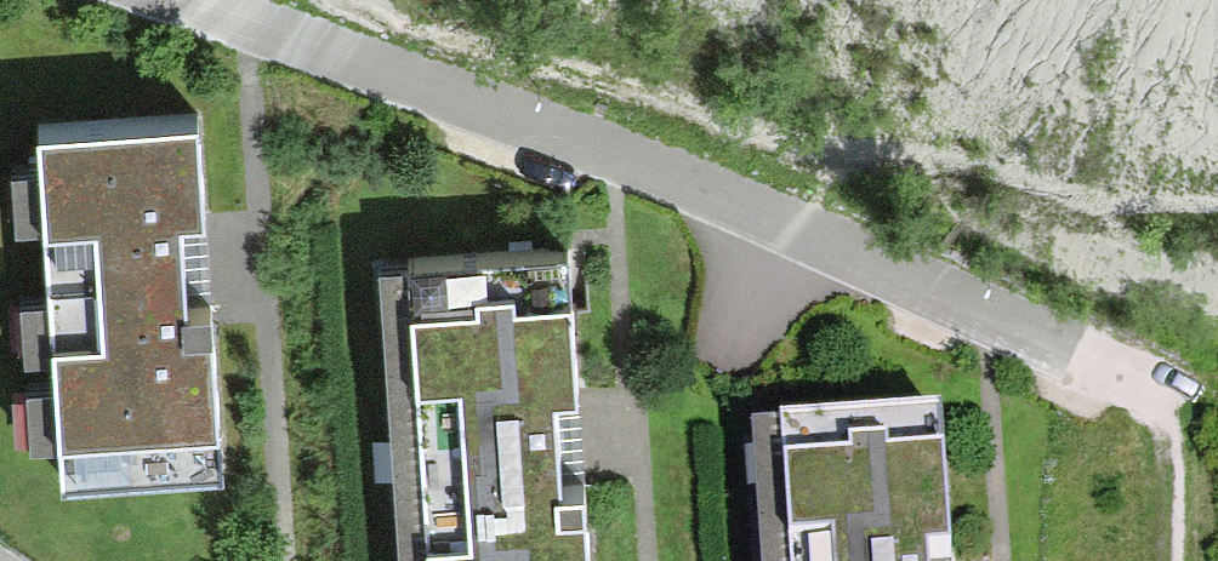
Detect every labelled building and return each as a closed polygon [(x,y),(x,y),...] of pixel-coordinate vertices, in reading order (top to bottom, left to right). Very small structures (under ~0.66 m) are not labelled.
[(204,200),(198,105),(43,115),(66,471),(225,460),(214,298),(185,300),(179,202),(204,200)] [(418,248),(437,560),(591,560),(585,473),(562,474),(556,383),(580,382),(571,239),(418,248)] [(923,553),(951,551),(942,417),(784,428),(791,533),(835,530),(837,560),(923,560),(923,553)]
